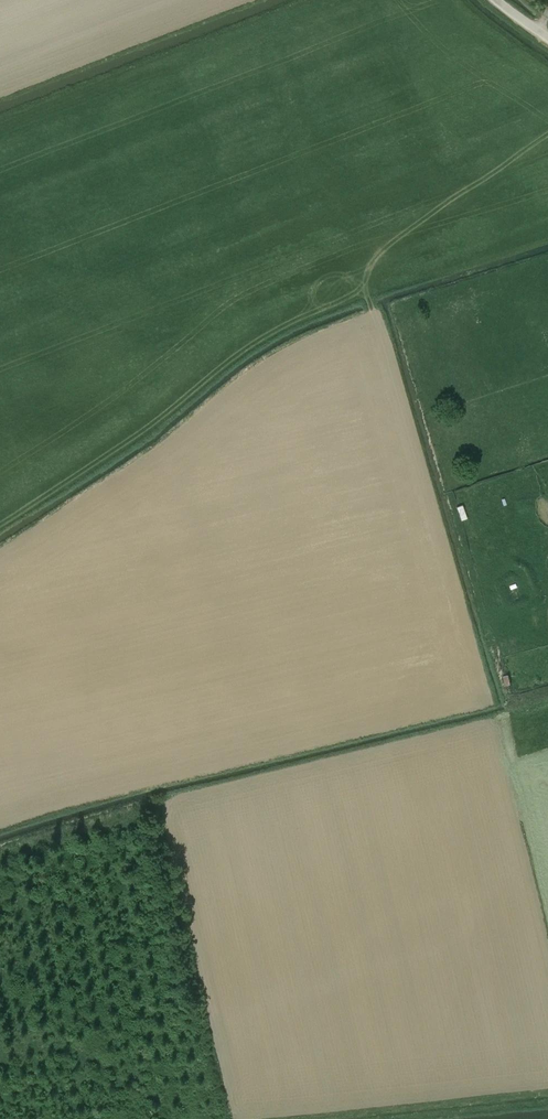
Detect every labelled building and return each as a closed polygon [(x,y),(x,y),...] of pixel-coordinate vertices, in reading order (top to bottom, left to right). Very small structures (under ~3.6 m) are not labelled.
[(467,518),(462,505),(457,507),(461,520),(467,518)]
